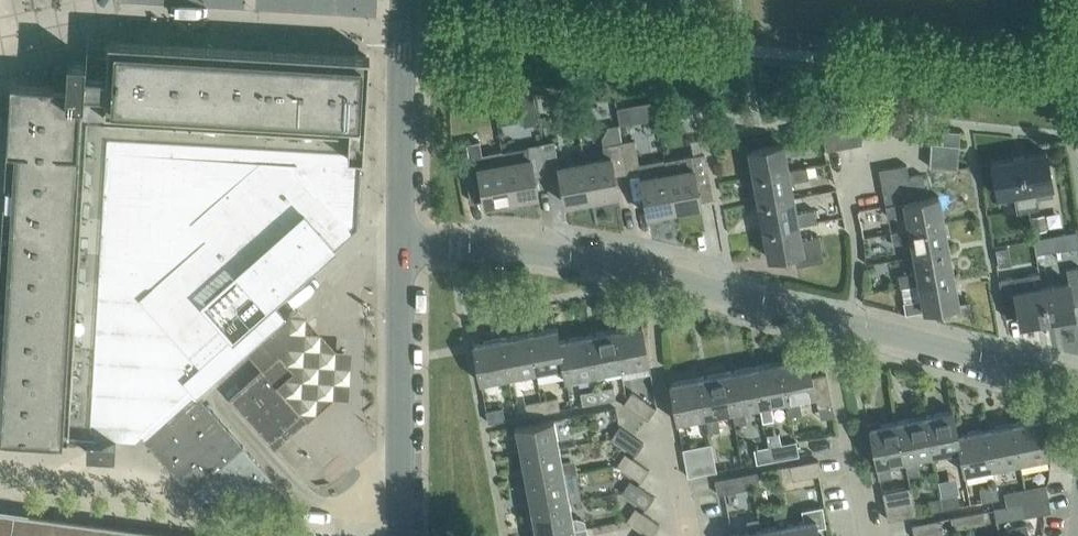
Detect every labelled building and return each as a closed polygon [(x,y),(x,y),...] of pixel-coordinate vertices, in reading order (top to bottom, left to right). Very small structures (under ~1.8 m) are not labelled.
[(335,245),(357,225),(358,225),(362,154),(364,154),(370,53),(109,38),(107,73),(106,73),(106,70),(105,68),(103,65),(100,64),(97,63),(95,64),(92,65),(90,67),(88,69),(87,72),(85,72),(85,71),(86,57),(68,56),(67,65),(57,65),(57,63),(56,63),(54,82),(11,79),(0,262),(0,434),(65,438),(66,441),(68,443),(71,444),(73,444),(76,443),(78,442),(80,440),(81,437),(87,437),(86,452),(115,453),(116,439),(135,440),(142,434),(192,491),(191,493),(199,502),(206,497),(266,500),(271,507),(286,494),(190,386),(191,371),(199,364),(213,380),(247,350),(262,367),(228,397),(274,448),(308,415),(285,391),(286,376),(295,369),(280,352),(297,337),(281,319),(285,315),(285,314),(272,300),(335,245)] [(454,86),(453,95),(467,96),(467,87),(454,86)] [(535,108),(532,92),(517,95),(520,111),(535,108)] [(497,93),(495,106),(504,107),(506,94),(497,93)] [(576,112),(590,109),(588,98),(574,100),(576,112)] [(617,107),(620,124),(639,121),(635,104),(617,107)] [(670,104),(655,104),(657,117),(659,125),(674,123),(670,104)] [(850,145),(844,118),(833,120),(838,147),(850,145)] [(857,119),(844,118),(850,145),(862,143),(857,119)] [(838,147),(833,120),(821,122),(826,150),(838,147)] [(959,143),(960,130),(943,129),(942,142),(959,143)] [(634,139),(621,141),(627,172),(640,170),(634,139)] [(749,149),(754,176),(788,170),(788,169),(785,154),(803,151),(801,139),(749,149)] [(504,161),(502,150),(482,154),(479,140),(460,143),(471,200),(484,198),(485,204),(511,199),(504,161)] [(591,198),(585,160),(559,165),(554,140),(541,142),(547,173),(559,171),(565,203),(591,198)] [(604,156),(585,160),(591,198),(618,193),(614,174),(627,172),(621,141),(608,144),(602,145),(604,156)] [(528,145),(502,150),(504,161),(511,199),(537,194),(534,176),(547,173),(541,142),(528,145)] [(958,156),(959,144),(931,142),(930,154),(958,156)] [(704,151),(665,158),(674,209),(700,204),(697,186),(710,183),(704,151)] [(1046,151),(1019,156),(1028,208),(1039,206),(1036,189),(1052,186),(1046,151)] [(957,168),(958,156),(930,154),(929,166),(957,168)] [(1028,208),(1019,156),(991,161),(998,196),(1014,193),(1017,210),(1028,208)] [(653,174),(641,176),(648,214),(674,209),(665,158),(651,161),(653,174)] [(879,169),(881,181),(909,176),(907,164),(879,169)] [(808,177),(808,175),(806,166),(788,169),(788,170),(754,176),(759,203),(793,196),(790,181),(808,177)] [(938,195),(927,197),(923,174),(909,176),(911,188),(883,193),(888,216),(906,213),(909,228),(943,222),(938,195)] [(911,188),(909,176),(881,181),(883,193),(911,188)] [(796,212),(793,196),(759,203),(764,230),(798,223),(798,224),(816,221),(814,209),(796,212)] [(1045,228),(1043,214),(1032,215),(1034,229),(1045,228)] [(948,249),(943,222),(909,228),(891,231),(893,243),(911,239),(914,255),(948,249)] [(801,239),(798,224),(798,223),(764,230),(769,257),(794,252),(796,264),(824,259),(819,236),(801,239)] [(1069,249),(1077,247),(1077,231),(1066,233),(1069,249)] [(1040,261),(1054,259),(1050,236),(1036,238),(1040,261)] [(1034,257),(1032,242),(1019,245),(1021,259),(1034,257)] [(953,276),(948,249),(914,255),(917,271),(899,274),(901,286),(919,282),(953,276)] [(1041,285),(1048,320),(1075,315),(1073,304),(1077,303),(1077,266),(1066,268),(1068,280),(1041,285)] [(1048,320),(1041,285),(1039,272),(999,279),(1005,316),(1018,314),(1020,325),(1048,320)] [(958,303),(953,276),(919,282),(922,298),(903,301),(906,313),(942,306),(944,318),(972,313),(969,301),(958,303)] [(302,299),(285,314),(285,315),(281,319),(297,337),(280,352),(295,369),(286,376),(285,391),(308,415),(335,389),(352,390),(355,342),(339,341),(302,299)] [(642,323),(613,329),(621,367),(649,362),(642,323)] [(558,339),(559,339),(557,326),(528,332),(535,370),(563,365),(558,339)] [(621,367),(613,329),(586,334),(594,373),(621,367)] [(535,370),(528,332),(501,337),(508,376),(535,370)] [(586,334),(559,339),(558,339),(563,365),(565,378),(594,373),(586,334)] [(508,376),(501,337),(472,342),(480,381),(508,376)] [(808,355),(779,361),(787,400),(790,415),(802,413),(799,397),(815,394),(817,405),(831,402),(826,374),(812,376),(808,355)] [(787,400),(779,361),(752,366),(760,405),(763,421),(774,419),(771,403),(787,400)] [(760,405),(752,366),(725,371),(733,410),(760,405)] [(733,410),(725,371),(698,377),(705,415),(733,410)] [(705,415),(698,377),(669,382),(677,421),(705,415)] [(613,386),(597,389),(599,401),(615,398),(613,386)] [(599,401),(597,389),(580,392),(583,404),(599,401)] [(647,419),(656,407),(631,391),(623,403),(647,419)] [(557,397),(541,400),(543,412),(560,409),(557,397)] [(543,412),(541,400),(525,403),(527,415),(543,412)] [(488,422),(505,419),(502,407),(486,410),(488,422)] [(953,409),(925,415),(932,454),(959,448),(960,448),(957,433),(958,433),(953,409)] [(932,454),(925,415),(897,420),(905,459),(908,476),(919,473),(916,457),(932,454)] [(1040,417),(1012,422),(1020,461),(1048,455),(1040,417)] [(559,447),(554,419),(515,426),(520,454),(559,447)] [(905,459),(897,420),(869,426),(879,476),(891,474),(888,462),(905,459)] [(1020,461),(1012,422),(985,428),(992,466),(1020,461)] [(636,454),(643,442),(619,426),(611,437),(636,454)] [(985,428),(958,433),(957,433),(960,448),(959,448),(964,472),(992,466),(985,428)] [(796,440),(768,446),(770,460),(799,454),(796,440)] [(682,448),(685,462),(714,457),(711,443),(682,448)] [(770,460),(768,446),(754,448),(756,463),(770,460)] [(576,460),(562,462),(559,447),(520,454),(525,481),(564,474),(564,475),(578,472),(576,460)] [(641,481),(649,469),(625,453),(617,464),(641,481)] [(716,470),(714,457),(685,462),(688,476),(716,470)] [(792,479),(821,474),(818,460),(790,465),(792,479)] [(757,472),(743,474),(746,488),(760,486),(757,472)] [(569,502),(564,475),(564,474),(525,481),(531,509),(569,502)] [(746,488),(743,474),(715,480),(717,494),(746,488)] [(646,508),(654,497),(630,480),(622,492),(646,508)] [(1046,483),(1017,489),(1020,503),(1048,497),(1046,483)] [(982,501),(998,497),(996,485),(980,489),(982,501)] [(882,492),(885,505),(914,499),(911,486),(882,492)] [(1020,503),(1017,489),(1004,492),(1006,506),(1020,503)] [(943,508),(959,505),(957,493),(940,496),(943,508)] [(1051,511),(1048,497),(1020,503),(1022,516),(1051,511)] [(916,513),(914,499),(885,505),(888,519),(916,513)] [(577,517),(572,518),(569,502),(531,509),(536,535),(575,529),(586,527),(585,520),(577,517)] [(817,526),(826,525),(822,506),(802,509),(804,520),(788,523),(787,523),(790,535),(819,535),(817,526)] [(994,508),(997,521),(1009,519),(1007,506),(994,508)] [(651,535),(659,524),(635,507),(627,519),(651,535)] [(788,523),(785,507),(774,509),(777,525),(760,528),(761,535),(790,535),(787,523),(788,523)] [(167,532),(34,512),(18,510),(0,508),(0,535),(194,535),(167,532)] [(983,511),(967,514),(969,526),(986,523),(983,511)] [(969,526),(967,514),(951,517),(953,529),(969,526)] [(760,528),(758,518),(747,520),(749,530),(731,534),(732,535),(761,535),(760,528)] [(943,533),(940,519),(912,524),(914,535),(927,535),(943,533)] [(1028,533),(1026,523),(1015,525),(1017,535),(1015,535),(1029,535),(1028,533)]
